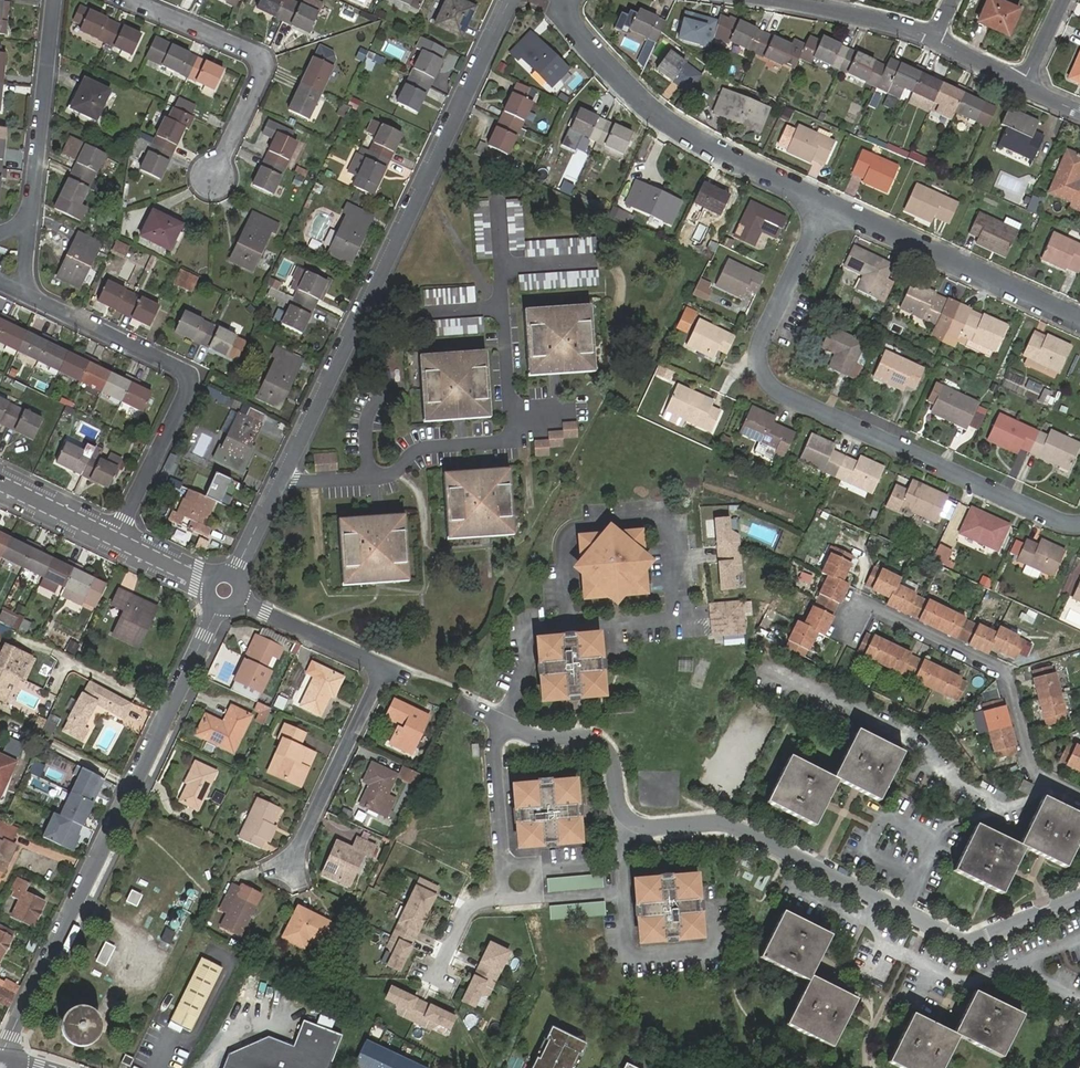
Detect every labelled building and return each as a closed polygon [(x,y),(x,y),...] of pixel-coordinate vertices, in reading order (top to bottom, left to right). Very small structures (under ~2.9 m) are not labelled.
[(292,1),(290,0),(261,0),(257,9),(282,21),(292,1)] [(418,10),(422,0),(397,0),(418,10)] [(458,0),(448,0),(436,25),(461,37),(474,7),(458,0)] [(1002,0),(985,0),(977,20),(1006,33),(1017,7),(1002,0)] [(309,9),(292,1),(282,21),(309,33),(322,6),(312,2),(309,9)] [(105,44),(115,23),(90,11),(81,7),(74,21),(83,26),(81,32),(105,44)] [(628,30),(637,13),(630,10),(627,16),(621,13),(613,29),(620,32),(622,27),(628,30)] [(628,30),(655,42),(664,22),(638,10),(637,13),(628,30)] [(712,38),(717,22),(684,13),(678,39),(710,48),(712,38)] [(727,22),(718,17),(717,22),(712,38),(728,44),(730,41),(754,53),(763,35),(763,34),(729,18),(727,22)] [(141,36),(115,23),(105,44),(132,56),(141,36)] [(530,32),(511,52),(517,59),(521,56),(551,86),(568,69),(530,32)] [(763,35),(754,53),(754,54),(781,67),(782,65),(793,69),(797,60),(804,46),(793,40),(789,47),(763,35)] [(188,79),(197,58),(154,38),(145,58),(188,79)] [(813,58),(838,70),(848,50),(822,39),(819,44),(807,39),(804,46),(797,60),(809,65),(813,58)] [(417,63),(410,77),(430,87),(442,61),(414,47),(409,59),(417,63)] [(848,50),(838,70),(876,87),(885,67),(848,50)] [(384,63),(385,57),(368,52),(366,59),(384,63)] [(692,70),(669,52),(656,69),(679,86),(692,70)] [(1069,77),(1079,82),(1079,52),(1069,77)] [(223,70),(197,58),(188,79),(213,91),(223,70)] [(301,84),(321,94),(333,68),(312,59),(301,84)] [(885,67),(876,87),(899,97),(903,90),(911,94),(922,69),(915,66),(912,71),(888,60),(885,67)] [(930,73),(922,69),(911,94),(919,97),(927,101),(932,103),(940,85),(927,79),(930,73)] [(692,70),(679,86),(687,93),(700,75),(692,70)] [(430,87),(410,77),(397,102),(417,112),(430,87)] [(111,92),(85,79),(71,109),(97,121),(111,92)] [(529,88),(517,82),(511,94),(500,119),(520,128),(531,103),(524,100),(529,88)] [(309,120),(321,94),(301,84),(289,109),(309,120)] [(928,111),(950,121),(954,112),(964,89),(956,85),(953,91),(940,85),(932,103),(928,111)] [(954,112),(986,128),(995,110),(969,98),(971,93),(964,89),(954,112)] [(768,109),(722,90),(713,113),(758,131),(768,109)] [(880,95),(874,92),(868,103),(875,106),(880,95)] [(927,101),(919,97),(915,105),(923,109),(927,101)] [(174,108),(190,116),(194,106),(178,99),(174,108)] [(165,119),(153,144),(173,153),(185,129),(187,130),(194,118),(190,116),(174,108),(168,120),(165,119)] [(570,129),(595,141),(604,121),(579,109),(570,129)] [(1037,122),(1007,109),(1000,125),(1004,127),(997,145),(1031,161),(1041,139),(1031,135),(1037,122)] [(507,154),(520,128),(500,119),(488,146),(507,154)] [(604,121),(595,141),(623,153),(632,134),(604,121)] [(277,135),(291,142),(294,135),(267,122),(263,131),(275,137),(277,135)] [(370,151),(390,160),(402,134),(383,125),(370,151)] [(813,156),(825,161),(833,143),(797,127),(786,151),(810,162),(813,156)] [(266,158),(286,167),(296,144),(291,142),(277,135),(275,137),(266,158)] [(78,160),(73,170),(93,180),(105,155),(71,138),(64,153),(78,160)] [(887,143),(884,149),(907,158),(909,153),(887,143)] [(173,153),(153,144),(140,170),(160,179),(173,153)] [(936,147),(929,144),(924,152),(931,156),(936,147)] [(1066,150),(1048,192),(1071,202),(1069,207),(1079,211),(1079,210),(1079,181),(1077,180),(1079,174),(1079,157),(1066,150)] [(374,195),(390,160),(370,151),(353,186),(374,195)] [(863,176),(861,182),(886,193),(897,168),(860,152),(852,170),(863,176)] [(822,167),(825,161),(813,156),(810,162),(822,167)] [(273,195),(286,167),(266,158),(253,185),(273,195)] [(298,166),(295,172),(306,177),(309,171),(298,166)] [(85,208),(80,206),(93,180),(73,170),(54,209),(79,220),(85,208)] [(848,176),(861,182),(863,176),(852,170),(848,176)] [(680,202),(636,182),(625,204),(670,223),(680,202)] [(703,183),(693,204),(719,216),(729,195),(703,183)] [(957,205),(914,185),(903,211),(930,222),(933,217),(948,223),(957,205)] [(526,257),(599,252),(598,237),(525,242),(522,198),(507,199),(510,249),(525,248),(526,257)] [(478,259),(494,258),(491,200),(473,201),(478,259)] [(374,216),(348,203),(343,214),(347,215),(328,255),(350,266),(374,216)] [(783,219),(750,203),(734,235),(755,245),(763,231),(774,237),(783,219)] [(619,219),(623,211),(613,206),(609,214),(619,219)] [(182,225),(153,211),(141,237),(169,250),(182,225)] [(278,225),(254,213),(231,261),(252,272),(271,232),(274,233),(278,225)] [(1016,231),(1003,225),(977,213),(968,233),(977,237),(974,242),(1005,256),(1017,232),(1016,231)] [(1006,218),(1003,225),(1016,231),(1019,225),(1006,218)] [(100,244),(79,234),(58,277),(79,287),(100,244)] [(1052,234),(1041,258),(1065,269),(1068,264),(1079,268),(1079,267),(1079,247),(1052,234)] [(707,247),(714,250),(717,243),(710,240),(707,247)] [(128,247),(115,241),(110,250),(123,257),(128,247)] [(891,266),(852,247),(842,266),(863,276),(856,290),(875,299),(891,266)] [(750,282),(758,285),(762,277),(728,261),(716,286),(742,297),(750,282)] [(294,298),(314,308),(318,301),(326,283),(306,272),(297,268),(291,279),(301,284),(294,298)] [(326,283),(318,301),(321,302),(332,280),(308,269),(306,272),(326,283)] [(521,290),(601,285),(600,270),(600,269),(520,275),(521,290)] [(184,282),(189,273),(184,271),(180,280),(184,282)] [(123,313),(132,294),(107,281),(98,301),(123,313)] [(945,334),(958,304),(947,299),(945,304),(933,299),(935,293),(910,282),(898,307),(935,324),(930,336),(941,341),(945,334)] [(476,299),(474,284),(425,288),(426,303),(476,299)] [(718,296),(706,290),(703,297),(715,303),(718,296)] [(945,304),(947,299),(935,293),(933,299),(945,304)] [(160,307),(132,294),(123,313),(150,327),(160,307)] [(302,333),(314,308),(294,298),(287,313),(282,323),(302,333)] [(970,309),(958,304),(945,334),(956,338),(958,335),(967,339),(968,340),(995,351),(1007,327),(982,315),(979,320),(967,315),(970,309)] [(273,319),(282,323),(287,313),(278,308),(273,319)] [(570,316),(560,317),(550,318),(550,310),(533,312),(534,326),(530,326),(533,358),(537,357),(538,371),(554,370),(554,363),(563,362),(564,362),(573,361),(574,368),(590,367),(589,353),(593,353),(591,321),(587,322),(586,308),(569,309),(570,316)] [(982,315),(970,309),(967,315),(979,320),(982,315)] [(201,345),(211,324),(185,311),(175,332),(201,345)] [(683,313),(677,325),(687,329),(693,317),(683,313)] [(485,316),(428,320),(429,336),(486,331),(485,316)] [(713,357),(718,347),(721,342),(728,345),(733,337),(699,321),(687,345),(713,357)] [(6,322),(0,334),(0,343),(18,352),(27,333),(6,322)] [(236,337),(211,324),(201,345),(226,358),(227,356),(236,360),(244,343),(235,339),(236,337)] [(864,342),(830,326),(819,347),(835,354),(829,369),(847,378),(864,342)] [(48,343),(27,333),(18,352),(39,362),(48,343)] [(1042,342),(1031,337),(1022,355),(1058,372),(1070,347),(1045,336),(1042,342)] [(967,339),(964,346),(989,357),(992,350),(968,340),(967,339)] [(721,342),(718,347),(726,351),(728,345),(721,342)] [(68,353),(48,343),(39,362),(59,372),(68,353)] [(303,360),(277,347),(271,357),(275,359),(256,399),(279,410),(303,360)] [(924,370),(884,351),(872,376),(903,391),(906,385),(915,389),(924,370)] [(88,363),(68,353),(59,372),(79,382),(88,363)] [(447,356),(430,357),(431,371),(427,371),(429,404),(433,404),(434,416),(451,415),(450,409),(460,408),(467,408),(467,414),(486,413),(485,400),(489,400),(487,367),(483,367),(482,353),(463,355),(464,361),(456,362),(447,363),(447,356)] [(110,373),(88,363),(79,382),(101,392),(110,373)] [(673,371),(661,366),(658,374),(669,379),(673,371)] [(131,383),(110,373),(101,392),(122,403),(131,383)] [(1037,400),(1043,384),(1029,380),(1024,395),(1037,400)] [(151,393),(131,383),(122,403),(142,412),(151,393)] [(677,386),(675,388),(690,395),(692,393),(677,386)] [(978,404),(942,387),(930,412),(967,429),(978,404)] [(665,410),(685,420),(711,432),(719,413),(709,408),(711,402),(692,393),(690,395),(675,388),(665,410)] [(16,406),(0,399),(0,424),(6,427),(16,406)] [(42,419),(16,406),(6,427),(32,439),(42,419)] [(264,413),(248,406),(243,416),(237,413),(222,446),(218,444),(211,457),(242,472),(248,459),(243,456),(264,413)] [(70,421),(73,409),(64,407),(61,419),(70,421)] [(773,424),(775,419),(751,408),(739,432),(758,441),(775,449),(784,430),(773,424)] [(682,425),(685,420),(665,410),(662,416),(682,425)] [(1019,448),(1026,451),(1036,432),(998,415),(986,440),(1016,453),(1019,448)] [(534,440),(535,454),(550,453),(549,445),(564,444),(564,437),(577,436),(576,421),(563,422),(564,428),(549,430),(550,439),(534,440)] [(784,456),(794,434),(784,430),(775,449),(774,452),(784,456)] [(1036,432),(1026,451),(1068,470),(1079,445),(1048,431),(1045,436),(1036,432)] [(798,460),(834,477),(843,457),(832,451),(834,446),(810,434),(798,460)] [(95,447),(96,444),(85,439),(81,449),(91,454),(95,447)] [(774,452),(775,449),(758,441),(753,452),(771,460),(774,452)] [(81,475),(91,454),(81,449),(67,442),(57,463),(81,475)] [(320,453),(321,470),(333,469),(332,464),(342,464),(342,452),(320,453)] [(107,461),(91,454),(81,475),(108,488),(122,459),(110,454),(107,461)] [(871,493),(883,468),(858,456),(855,462),(843,457),(834,477),(871,493)] [(205,508),(209,510),(213,500),(220,503),(230,479),(214,472),(203,496),(189,490),(185,499),(184,499),(177,514),(173,512),(169,521),(206,537),(210,527),(203,524),(199,522),(205,508)] [(468,475),(452,476),(453,489),(449,490),(451,523),(455,522),(456,535),(473,534),(472,527),(481,526),(490,526),(490,533),(507,532),(506,519),(510,518),(508,485),(504,486),(503,473),(486,474),(486,480),(478,481),(469,482),(468,475)] [(936,522),(947,497),(910,481),(899,505),(936,522)] [(203,524),(209,510),(205,508),(199,522),(203,524)] [(995,550),(1007,525),(970,508),(960,533),(995,550)] [(363,522),(347,523),(348,536),(344,536),(347,568),(351,567),(352,581),(367,580),(366,574),(376,573),(384,572),(385,579),(403,578),(402,563),(405,563),(403,532),(399,532),(399,519),(381,521),(381,527),(372,528),(363,528),(363,522)] [(726,521),(714,522),(720,592),(732,591),(731,581),(738,574),(735,538),(727,532),(726,521)] [(1,557),(11,538),(0,532),(0,560),(1,557)] [(639,533),(629,534),(640,544),(640,539),(639,533)] [(645,595),(643,573),(637,574),(636,557),(641,557),(640,544),(629,534),(617,535),(618,541),(604,542),(603,537),(589,539),(578,551),(583,601),(607,599),(607,593),(621,592),(622,597),(645,595)] [(25,544),(11,538),(1,557),(23,568),(34,544),(26,541),(25,544)] [(200,538),(195,548),(202,551),(207,541),(200,538)] [(577,540),(578,551),(589,539),(583,539),(577,540)] [(1052,576),(1064,552),(1039,540),(1036,545),(1025,540),(1016,559),(1052,576)] [(950,549),(936,543),(930,557),(951,568),(953,562),(946,559),(950,549)] [(42,548),(34,544),(23,568),(44,578),(54,558),(40,551),(42,548)] [(853,556),(835,547),(832,553),(831,554),(821,574),(827,577),(819,594),(819,595),(813,607),(803,624),(797,622),(788,640),(789,641),(785,649),(802,657),(807,649),(815,633),(822,636),(832,616),(831,615),(837,604),(838,605),(848,583),(842,581),(850,562),(853,556)] [(64,588),(76,565),(68,561),(66,564),(54,558),(44,578),(40,586),(54,593),(58,585),(64,588)] [(83,568),(76,565),(64,588),(74,593),(72,597),(70,601),(81,606),(83,602),(85,598),(95,603),(104,583),(81,572),(83,568)] [(878,569),(873,567),(864,586),(870,589),(870,590),(887,598),(885,605),(905,614),(917,620),(955,639),(956,639),(967,644),(967,645),(986,655),(990,648),(1007,656),(1007,655),(1015,659),(1023,641),(1017,637),(997,627),(994,633),(977,624),(976,625),(964,619),(964,618),(927,600),(927,601),(915,595),(914,594),(897,586),(900,580),(880,569),(878,569)] [(800,572),(797,583),(810,586),(813,575),(800,572)] [(979,584),(990,588),(993,579),(982,575),(979,584)] [(97,604),(107,584),(104,583),(95,603),(97,604)] [(64,588),(62,592),(72,597),(74,593),(64,588)] [(135,645),(153,606),(119,589),(111,604),(124,611),(113,634),(135,645)] [(93,607),(95,603),(85,598),(83,602),(93,607)] [(739,604),(708,608),(711,638),(742,634),(739,604)] [(157,608),(153,606),(135,645),(138,647),(157,608)] [(9,629),(14,621),(0,614),(0,625),(9,629)] [(0,625),(0,634),(6,637),(9,629),(0,625)] [(266,631),(261,640),(282,650),(286,642),(266,631)] [(909,654),(866,634),(857,652),(863,655),(863,656),(901,674),(902,674),(912,679),(913,680),(950,698),(957,701),(966,682),(960,679),(959,678),(922,660),(921,660),(910,655),(909,654)] [(0,651),(0,667),(15,675),(21,678),(33,653),(6,639),(2,647),(0,651)] [(261,640),(259,639),(248,663),(251,664),(247,670),(245,669),(239,681),(261,692),(270,673),(265,670),(272,656),(278,658),(282,650),(261,640)] [(595,671),(600,670),(597,639),(535,644),(537,667),(543,667),(544,683),(539,683),(541,706),(564,704),(566,697),(577,696),(580,702),(603,700),(601,677),(596,678),(595,671)] [(67,640),(65,651),(77,654),(80,642),(67,640)] [(91,646),(86,645),(82,652),(87,654),(91,646)] [(37,655),(33,653),(21,678),(25,680),(37,655)] [(333,698),(342,679),(318,668),(310,664),(305,674),(314,678),(301,706),(320,715),(329,696),(333,698)] [(15,675),(0,667),(0,699),(4,700),(15,675)] [(1051,667),(1031,672),(1032,678),(1042,719),(1045,727),(1065,721),(1064,715),(1064,713),(1053,672),(1051,667)] [(21,678),(15,675),(4,700),(9,703),(21,678)] [(126,700),(89,680),(82,693),(80,692),(66,719),(68,720),(62,731),(81,741),(87,729),(81,726),(94,703),(97,702),(109,708),(110,711),(122,717),(130,702),(126,700)] [(326,718),(334,699),(330,698),(322,717),(326,718)] [(1001,699),(981,705),(983,711),(983,712),(988,732),(993,752),(994,752),(996,759),(1016,754),(1014,748),(1015,747),(1003,705),(1001,699)] [(94,703),(110,711),(109,708),(97,702),(94,703)] [(392,703),(384,722),(398,728),(389,748),(410,757),(428,719),(392,703)] [(266,717),(270,710),(257,704),(253,711),(259,714),(266,717)] [(222,723),(206,716),(197,735),(232,752),(250,716),(231,707),(222,723)] [(979,734),(988,732),(983,712),(974,714),(979,734)] [(266,717),(259,714),(255,722),(262,725),(266,717)] [(144,733),(144,722),(132,722),(131,732),(144,733)] [(303,770),(310,757),(298,751),(304,737),(284,727),(278,740),(280,742),(268,767),(280,774),(278,779),(298,789),(307,772),(303,770)] [(903,753),(857,731),(832,777),(790,756),(767,801),(814,826),(839,780),(879,800),(903,753)] [(1067,742),(1058,762),(1064,764),(1064,765),(1079,773),(1079,748),(1073,745),(1071,745),(1067,742)] [(0,757),(0,795),(14,764),(0,757)] [(313,759),(310,757),(303,770),(307,772),(313,759)] [(28,773),(40,778),(44,765),(32,761),(28,773)] [(186,783),(188,784),(179,801),(198,810),(216,773),(195,763),(186,783)] [(103,779),(77,765),(73,774),(76,776),(68,791),(92,802),(103,779)] [(403,766),(398,778),(416,786),(421,774),(403,766)] [(280,774),(268,767),(266,774),(278,779),(280,774)] [(370,767),(362,785),(368,788),(358,808),(385,821),(394,801),(386,798),(395,778),(370,767)] [(1033,785),(1023,780),(1018,790),(1028,795),(1033,785)] [(517,850),(578,843),(573,781),(512,788),(517,850)] [(80,827),(92,802),(68,791),(57,815),(80,827)] [(270,823),(273,825),(281,808),(258,798),(238,840),(260,851),(265,842),(263,841),(270,823)] [(1043,798),(1018,845),(976,825),(953,870),(1002,894),(1025,848),(1065,867),(1079,837),(1079,815),(1043,798)] [(80,827),(57,815),(53,814),(42,837),(71,851),(79,835),(77,834),(80,827)] [(3,822),(0,828),(0,829),(14,836),(17,829),(3,822)] [(277,826),(273,825),(270,823),(263,841),(265,842),(269,844),(277,826)] [(3,872),(15,846),(11,844),(14,836),(0,829),(0,871),(3,872)] [(336,846),(332,855),(335,858),(328,876),(340,882),(338,887),(347,891),(363,859),(369,861),(374,850),(355,842),(350,853),(336,846)] [(335,858),(332,855),(320,879),(338,887),(340,882),(328,876),(335,858)] [(641,939),(701,934),(696,872),(636,877),(641,939)] [(602,874),(547,880),(548,894),(603,889),(602,874)] [(29,884),(17,878),(11,890),(13,892),(11,896),(18,900),(11,916),(32,927),(44,902),(25,893),(29,884)] [(390,967),(400,972),(439,889),(420,881),(390,947),(394,956),(390,967)] [(232,889),(220,914),(229,917),(222,933),(241,943),(262,899),(241,889),(240,893),(232,889)] [(141,896),(133,892),(128,902),(136,906),(141,896)] [(604,901),(549,906),(551,919),(605,914),(604,901)] [(299,939),(308,944),(323,951),(334,927),(299,911),(284,944),(294,949),(299,939)] [(831,936),(783,912),(760,958),(808,982),(786,1024),(832,1047),(856,1000),(810,977),(831,936)] [(0,924),(0,961),(15,932),(0,924)] [(167,930),(162,941),(169,944),(174,934),(167,930)] [(304,953),(308,944),(299,939),(294,949),(304,953)] [(106,944),(97,961),(105,966),(114,948),(106,944)] [(510,952),(492,944),(466,1002),(476,1007),(481,996),(491,994),(510,952)] [(201,957),(177,1009),(196,1018),(221,966),(201,957)] [(15,994),(19,987),(5,980),(4,983),(0,981),(0,986),(15,994)] [(15,994),(0,986),(0,1002),(9,1007),(15,994)] [(458,1019),(392,989),(387,1000),(398,1005),(401,1015),(432,1030),(442,1025),(453,1030),(458,1019)] [(974,992),(953,1033),(912,1013),(888,1061),(902,1067),(942,1067),(959,1036),(1002,1058),(1023,1015),(974,992)] [(68,1011),(64,1015),(63,1018),(61,1020),(60,1026),(60,1032),(61,1034),(64,1039),(66,1041),(67,1043),(70,1045),(72,1046),(78,1048),(81,1048),(86,1047),(91,1044),(94,1043),(97,1038),(100,1033),(100,1031),(101,1028),(100,1022),(99,1019),(96,1015),(94,1012),(89,1009),(84,1007),(76,1008),(70,1010),(68,1011)] [(1069,1019),(1058,1014),(1053,1025),(1064,1030),(1069,1019)] [(221,1067),(329,1067),(340,1040),(301,1023),(291,1049),(266,1039),(227,1055),(221,1067)] [(577,1038),(553,1026),(532,1067),(562,1067),(577,1038)] [(588,1043),(577,1038),(562,1067),(575,1067),(588,1043)] [(367,1039),(354,1066),(359,1067),(429,1067),(367,1039)] [(126,1067),(130,1067),(135,1059),(125,1055),(121,1065),(126,1067)]
